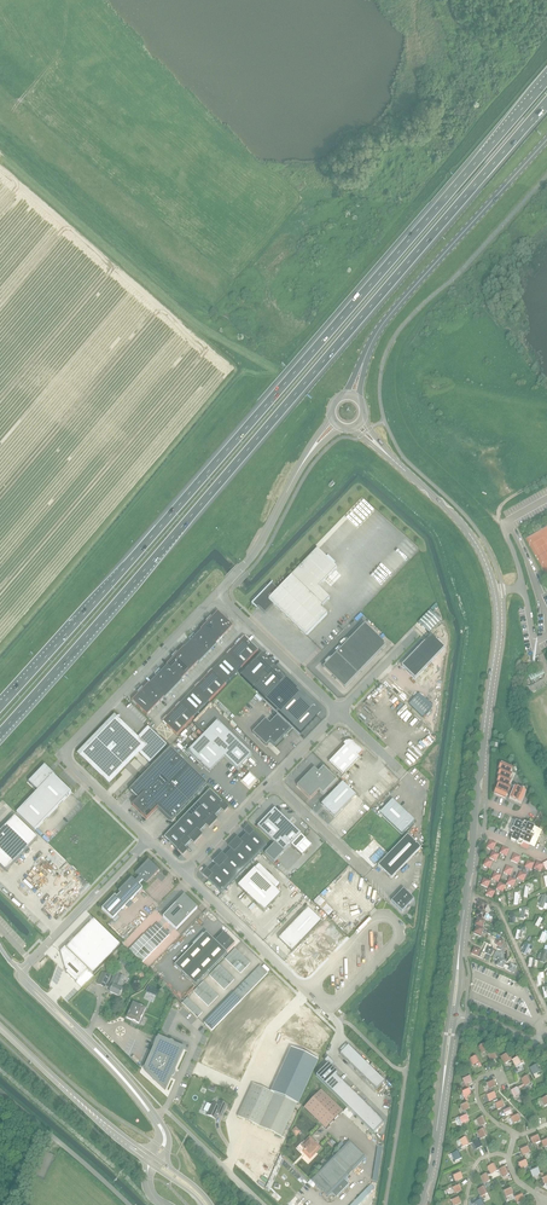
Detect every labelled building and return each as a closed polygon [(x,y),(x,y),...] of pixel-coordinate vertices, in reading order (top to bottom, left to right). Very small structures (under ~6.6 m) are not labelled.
[(273,604),(306,636),(307,636),(306,636),(327,614),(321,608),(330,599),(318,588),(337,569),(317,550),(319,548),(318,548),(278,590),(272,583),(268,587),(266,585),(253,599),(254,601),(251,604),(256,609),(257,608),(256,608),(258,606),(265,613),(273,604)] [(365,624),(386,645),(426,603),(405,583),(365,624)] [(430,611),(418,623),(429,633),(440,621),(430,611)] [(209,621),(214,625),(218,621),(222,616),(218,612),(209,621)] [(218,621),(229,631),(233,627),(222,616),(218,621)] [(209,629),(214,625),(209,621),(200,630),(201,631),(205,634),(209,629)] [(224,635),(229,631),(218,621),(214,625),(224,635)] [(365,624),(324,667),(345,687),(386,645),(365,624)] [(220,640),(224,635),(214,625),(209,629),(220,640)] [(216,645),(220,640),(209,629),(205,634),(206,635),(216,645)] [(205,634),(201,631),(193,639),(197,643),(202,639),(206,635),(205,634)] [(216,645),(206,635),(202,639),(212,649),(216,645)] [(431,636),(402,666),(415,679),(445,648),(431,636)] [(244,637),(171,713),(186,726),(258,651),(244,637)] [(188,652),(189,652),(193,648),(197,643),(193,639),(184,648),(188,652)] [(202,639),(197,643),(207,653),(208,654),(212,649),(202,639)] [(197,643),(193,648),(203,658),(204,658),(208,654),(207,653),(197,643)] [(184,648),(184,647),(175,656),(179,660),(184,656),(188,652),(184,648)] [(199,663),(204,658),(203,658),(193,648),(189,652),(199,662),(199,663)] [(194,666),(199,662),(189,652),(188,652),(184,656),(194,666)] [(261,654),(240,676),(300,733),(321,712),(261,654)] [(175,665),(179,660),(175,656),(167,665),(167,666),(171,669),(175,665)] [(190,671),(194,666),(184,656),(179,660),(190,671)] [(190,671),(179,660),(175,665),(186,675),(190,671)] [(182,680),(186,675),(175,665),(171,669),(172,670),(182,680)] [(171,669),(167,666),(159,675),(163,679),(167,675),(172,670),(171,669)] [(541,668),(528,675),(531,681),(544,674),(541,668)] [(172,670),(167,675),(177,684),(178,685),(182,680),(172,670)] [(159,683),(163,679),(159,675),(150,684),(154,687),(155,688),(159,683)] [(174,689),(178,685),(177,684),(167,675),(163,679),(173,689),(174,689)] [(169,694),(174,689),(173,689),(163,679),(159,683),(169,693),(169,694)] [(149,691),(154,687),(150,684),(149,683),(141,692),(145,696),(149,691)] [(165,698),(169,694),(169,693),(159,683),(155,688),(165,697),(165,698)] [(160,702),(165,697),(155,688),(154,687),(149,691),(160,702)] [(156,706),(160,702),(149,691),(145,696),(156,706)] [(132,701),(136,705),(141,700),(145,696),(141,692),(132,701)] [(419,694),(409,705),(422,717),(432,707),(419,694)] [(152,711),(156,706),(145,696),(141,700),(152,711)] [(152,711),(141,700),(136,705),(147,716),(152,711)] [(185,727),(171,713),(162,722),(177,736),(185,727)] [(253,733),(266,746),(270,742),(274,746),(291,729),(277,716),(270,724),(265,720),(253,733)] [(150,764),(167,745),(148,727),(135,740),(114,719),(115,718),(114,719),(114,720),(113,721),(113,722),(112,723),(111,724),(109,725),(108,724),(103,729),(104,730),(104,731),(103,732),(102,733),(101,734),(99,735),(98,735),(97,736),(97,737),(96,738),(96,739),(95,740),(94,741),(94,742),(92,743),(91,742),(86,748),(87,748),(86,750),(84,751),(83,753),(81,754),(80,754),(80,755),(81,754),(110,781),(125,765),(125,766),(128,765),(127,763),(137,752),(150,764)] [(217,721),(188,751),(209,773),(225,757),(238,770),(242,765),(243,765),(248,761),(247,760),(252,755),(217,721)] [(352,742),(351,742),(350,742),(349,742),(348,742),(347,742),(346,742),(343,745),(345,746),(329,763),(342,776),(359,758),(358,757),(363,752),(352,741),(352,742)] [(132,806),(146,819),(158,807),(171,821),(207,784),(170,748),(129,790),(139,799),(132,806)] [(499,783),(494,794),(505,799),(510,787),(509,786),(511,780),(509,779),(512,773),(510,773),(513,767),(501,762),(499,769),(500,770),(498,775),(500,776),(497,782),(499,783)] [(38,791),(17,813),(35,831),(71,793),(44,766),(28,782),(38,791)] [(297,786),(310,799),(319,790),(323,794),(337,780),(323,767),(318,772),(314,768),(297,786)] [(251,774),(244,781),(250,787),(256,780),(251,774)] [(355,796),(342,783),(320,805),(334,818),(355,796)] [(514,787),(509,799),(521,804),(526,793),(514,787)] [(210,790),(202,798),(218,814),(222,810),(224,812),(228,808),(225,804),(210,790)] [(202,798),(194,806),(213,824),(217,820),(214,817),(218,814),(202,798)] [(392,800),(380,813),(402,834),(415,821),(392,800)] [(194,806),(187,814),(203,829),(207,825),(209,828),(213,824),(194,806)] [(274,809),(257,826),(273,841),(275,843),(265,854),(274,862),(284,852),(291,845),(302,855),(304,853),(298,847),(302,843),(306,839),(301,834),(274,809)] [(187,814),(179,821),(198,839),(202,835),(200,833),(203,829),(187,814)] [(6,872),(38,839),(15,817),(0,833),(0,866),(6,872)] [(514,833),(511,840),(521,845),(520,846),(527,849),(529,845),(534,848),(537,842),(542,830),(540,829),(543,822),(536,819),(533,826),(517,819),(511,832),(514,833)] [(176,825),(172,829),(188,845),(192,841),(194,844),(198,839),(179,821),(176,825)] [(247,834),(243,838),(259,853),(260,852),(267,845),(248,827),(244,831),(247,834)] [(188,845),(172,829),(164,837),(183,855),(187,851),(184,849),(188,845)] [(378,865),(391,878),(421,848),(408,835),(378,865)] [(237,839),(233,843),(252,861),(259,853),(243,838),(239,841),(237,839)] [(486,847),(493,850),(496,843),(489,841),(486,847)] [(232,850),(228,853),(244,869),(252,861),(233,843),(229,847),(232,850)] [(499,853),(506,856),(508,852),(509,849),(502,846),(499,853)] [(489,858),(496,861),(499,854),(492,851),(489,858)] [(222,854),(218,859),(237,877),(244,869),(228,853),(224,857),(222,854)] [(511,861),(517,864),(520,857),(513,854),(511,861)] [(217,865),(213,869),(229,884),(237,877),(218,859),(214,863),(217,865)] [(483,865),(489,868),(492,861),(486,859),(483,865)] [(102,909),(113,919),(143,888),(139,885),(143,881),(146,884),(159,871),(148,860),(136,874),(139,877),(135,881),(132,878),(119,891),(121,893),(117,897),(115,895),(102,909)] [(524,867),(531,870),(534,863),(527,860),(524,867)] [(534,868),(541,871),(544,865),(537,862),(534,868)] [(503,873),(510,876),(513,869),(506,866),(503,873)] [(229,884),(213,869),(209,873),(207,870),(203,874),(221,892),(229,884)] [(255,869),(238,886),(264,911),(281,894),(255,869)] [(491,879),(498,882),(501,875),(494,872),(491,879)] [(516,878),(523,881),(526,875),(519,872),(516,878)] [(506,883),(513,886),(516,880),(509,877),(506,883)] [(481,885),(488,888),(491,881),(484,878),(481,885)] [(496,889),(502,892),(505,885),(499,882),(496,889)] [(485,895),(492,898),(495,891),(488,888),(485,895)] [(392,901),(402,911),(414,899),(403,889),(392,901)] [(163,917),(176,930),(198,908),(184,895),(176,904),(163,917)] [(543,895),(539,907),(543,909),(545,903),(546,904),(546,899),(546,896),(543,895)] [(477,909),(479,910),(484,912),(487,905),(480,902),(477,909)] [(307,909),(278,939),(291,952),(321,921),(307,909)] [(476,917),(478,918),(483,921),(486,913),(484,912),(479,910),(476,917)] [(475,925),(477,926),(482,929),(485,922),(483,921),(478,918),(475,925)] [(66,948),(66,949),(88,970),(93,975),(121,946),(94,920),(66,948)] [(340,936),(328,924),(298,954),(297,954),(295,956),(308,969),(340,936)] [(151,926),(149,929),(155,935),(157,932),(152,927),(151,926)] [(482,929),(477,926),(474,933),(481,937),(484,930),(482,929)] [(162,927),(160,930),(167,936),(169,934),(162,927)] [(149,929),(146,932),(152,938),(155,935),(149,929)] [(160,930),(157,932),(164,939),(167,936),(160,930)] [(523,931),(517,930),(515,938),(518,939),(519,938),(521,938),(521,937),(522,933),(523,931)] [(146,932),(144,934),(150,940),(152,938),(146,932)] [(157,932),(155,935),(162,942),(164,939),(157,932)] [(175,965),(196,986),(227,953),(226,952),(235,943),(224,932),(215,941),(206,933),(175,965)] [(144,934),(141,937),(147,943),(150,940),(144,934)] [(155,935),(152,938),(159,944),(162,942),(155,935)] [(141,937),(138,940),(144,946),(147,943),(141,937)] [(152,938),(150,940),(157,947),(159,944),(152,938)] [(501,951),(501,952),(504,953),(505,948),(507,943),(505,942),(498,939),(495,945),(498,946),(497,949),(501,951)] [(138,940),(135,943),(141,949),(144,946),(138,940)] [(150,940),(147,943),(154,950),(157,947),(150,940)] [(489,944),(490,942),(485,940),(484,942),(486,943),(482,951),(491,955),(494,950),(490,948),(491,945),(489,944)] [(135,943),(132,946),(138,952),(141,949),(135,943)] [(147,943),(144,946),(151,953),(154,950),(147,943)] [(132,946),(129,949),(135,955),(138,952),(132,946)] [(144,946),(141,949),(148,956),(151,953),(144,946)] [(65,947),(60,952),(65,969),(67,971),(66,973),(76,983),(88,970),(66,949),(66,948),(65,947)] [(472,954),(480,958),(483,952),(474,948),(472,954)] [(141,949),(138,952),(145,959),(148,956),(141,949)] [(504,953),(501,952),(500,952),(496,951),(493,958),(497,960),(496,964),(497,965),(503,968),(505,962),(506,962),(507,960),(504,959),(504,954),(504,953)] [(138,952),(135,955),(142,962),(145,959),(138,952)] [(508,970),(514,973),(517,967),(511,964),(508,970)] [(260,965),(257,969),(265,976),(268,973),(260,965)] [(257,969),(254,972),(262,979),(265,976),(257,969)] [(122,989),(119,988),(124,977),(115,972),(111,981),(110,984),(108,983),(111,976),(103,972),(97,984),(105,988),(106,987),(107,987),(109,988),(111,989),(110,992),(119,996),(122,989)] [(254,972),(251,975),(259,982),(262,979),(254,972)] [(251,975),(248,978),(256,985),(259,982),(251,975)] [(248,978),(245,981),(253,988),(256,985),(248,978)] [(245,981),(242,984),(250,991),(253,988),(245,981)] [(242,984),(239,987),(247,994),(250,991),(242,984)] [(239,987),(236,990),(244,997),(247,994),(239,987)] [(236,990),(234,993),(241,1001),(244,997),(236,990)] [(234,993),(231,996),(238,1004),(241,1001),(234,993)] [(231,996),(228,999),(235,1007),(238,1004),(231,996)] [(228,999),(225,1002),(232,1010),(235,1007),(228,999)] [(225,1002),(222,1005),(230,1013),(232,1010),(225,1002)] [(127,1018),(139,1023),(146,1009),(143,1007),(139,1005),(139,1006),(133,1003),(127,1018)] [(222,1005),(219,1008),(227,1016),(230,1013),(222,1005)] [(219,1008),(216,1011),(224,1019),(227,1016),(219,1008)] [(216,1011),(213,1014),(221,1022),(224,1019),(216,1011)] [(213,1014),(210,1017),(218,1025),(221,1022),(213,1014)] [(210,1017),(207,1020),(215,1028),(218,1025),(210,1017)] [(207,1020),(204,1024),(212,1031),(215,1028),(207,1020)] [(144,1070),(165,1090),(184,1049),(159,1038),(144,1070)] [(485,1044),(479,1047),(482,1053),(486,1051),(489,1050),(485,1044)] [(348,1046),(340,1054),(345,1059),(353,1051),(348,1046)] [(291,1048),(271,1092),(297,1104),(298,1104),(318,1061),(291,1048)] [(353,1051),(345,1059),(350,1064),(359,1056),(353,1051)] [(490,1054),(488,1055),(491,1062),(498,1058),(495,1051),(490,1054)] [(500,1057),(503,1064),(512,1060),(511,1057),(509,1058),(507,1054),(500,1057)] [(359,1056),(350,1064),(356,1069),(364,1061),(359,1056)] [(478,1064),(479,1067),(481,1066),(480,1063),(477,1056),(470,1059),(473,1066),(478,1064)] [(512,1060),(515,1067),(524,1063),(522,1061),(521,1061),(519,1057),(512,1060)] [(328,1064),(316,1076),(326,1086),(337,1075),(339,1073),(332,1067),(334,1064),(328,1058),(324,1061),(328,1064)] [(364,1061),(356,1069),(361,1075),(369,1066),(364,1061)] [(530,1068),(533,1075),(540,1072),(539,1069),(537,1065),(530,1068)] [(369,1066),(361,1075),(366,1080),(374,1071),(369,1066)] [(374,1071),(366,1080),(371,1085),(379,1076),(374,1071)] [(337,1075),(326,1086),(333,1093),(344,1082),(337,1075)] [(469,1075),(462,1078),(465,1085),(467,1084),(472,1082),(469,1075)] [(379,1076),(371,1085),(376,1090),(385,1081),(379,1076)] [(528,1076),(521,1079),(524,1085),(524,1086),(531,1083),(528,1076)] [(493,1079),(486,1082),(489,1090),(492,1088),(496,1086),(493,1079)] [(344,1082),(333,1093),(339,1099),(350,1089),(344,1082)] [(285,1130),(297,1104),(271,1092),(253,1083),(237,1116),(281,1137),(281,1136),(284,1137),(287,1131),(285,1130)] [(466,1088),(461,1091),(464,1098),(466,1097),(471,1094),(467,1084),(465,1085),(466,1088)] [(518,1087),(511,1091),(514,1098),(521,1094),(519,1089),(518,1087)] [(350,1089),(339,1099),(346,1106),(357,1095),(350,1089)] [(304,1108),(326,1129),(343,1111),(321,1090),(304,1108)] [(490,1092),(486,1094),(489,1101),(493,1100),(496,1098),(493,1091),(490,1092)] [(357,1095),(346,1106),(353,1113),(364,1102),(357,1095)] [(466,1102),(459,1105),(463,1112),(466,1110),(470,1108),(466,1101),(468,1101),(466,1097),(464,1098),(466,1102)] [(496,1098),(493,1100),(498,1110),(502,1108),(504,1107),(501,1100),(498,1101),(496,1098)] [(207,1115),(216,1119),(218,1114),(219,1113),(222,1115),(227,1105),(220,1101),(218,1105),(217,1104),(216,1104),(216,1105),(212,1104),(207,1115)] [(364,1102),(353,1113),(360,1120),(370,1109),(364,1102)] [(504,1107),(502,1108),(505,1117),(509,1115),(512,1114),(509,1106),(505,1108),(504,1107)] [(370,1109),(360,1120),(366,1126),(377,1116),(370,1109)] [(513,1115),(510,1117),(513,1124),(520,1121),(517,1113),(513,1115)] [(464,1114),(459,1117),(462,1124),(469,1121),(466,1114),(464,1114)] [(377,1116),(366,1126),(373,1133),(384,1123),(377,1116)] [(484,1117),(477,1120),(480,1127),(483,1126),(487,1124),(484,1117)] [(295,1127),(291,1131),(295,1136),(300,1132),(295,1127)] [(482,1130),(477,1132),(480,1139),(487,1136),(484,1129),(481,1130),(482,1130)] [(537,1134),(530,1137),(532,1142),(533,1144),(535,1143),(540,1141),(539,1139),(537,1134)] [(302,1144),(305,1146),(303,1148),(307,1152),(305,1154),(310,1159),(314,1155),(321,1148),(310,1136),(302,1144)] [(460,1140),(463,1147),(470,1144),(467,1137),(460,1140)] [(340,1148),(310,1179),(328,1197),(332,1193),(336,1197),(350,1184),(345,1179),(349,1175),(366,1158),(348,1140),(344,1144),(342,1142),(338,1146),(340,1148)] [(472,1143),(475,1149),(482,1146),(479,1140),(472,1143)] [(526,1145),(519,1148),(523,1156),(530,1152),(528,1148),(526,1145)] [(455,1150),(456,1152),(451,1154),(455,1161),(462,1158),(459,1151),(462,1150),(461,1148),(457,1149),(455,1150)] [(517,1162),(521,1169),(527,1166),(524,1159),(517,1162)] [(494,1164),(487,1167),(490,1172),(490,1174),(497,1171),(496,1168),(494,1164)] [(499,1170),(502,1177),(509,1174),(505,1167),(499,1170)] [(532,1169),(530,1170),(533,1177),(540,1174),(541,1177),(544,1176),(542,1173),(540,1174),(536,1167),(532,1169)] [(459,1171),(452,1175),(455,1181),(457,1181),(462,1178),(459,1171)] [(487,1174),(480,1177),(482,1181),(483,1184),(490,1181),(487,1175),(487,1174)] [(482,1187),(478,1189),(481,1196),(488,1193),(484,1186),(483,1184),(482,1181),(480,1182),(482,1187)] [(369,1194),(374,1188),(371,1184),(350,1204),(358,1204),(369,1194)] [(451,1185),(448,1187),(449,1189),(452,1188),(455,1194),(456,1193),(462,1191),(458,1184),(457,1184),(452,1187),(451,1185)] [(503,1190),(506,1197),(513,1194),(509,1187),(503,1190)] [(514,1196),(517,1203),(524,1200),(521,1193),(516,1195),(514,1196)] [(453,1204),(456,1204),(461,1203),(457,1196),(451,1199),(453,1204)] [(475,1202),(476,1204),(485,1204),(482,1199),(481,1196),(478,1197),(480,1200),(475,1202)]
